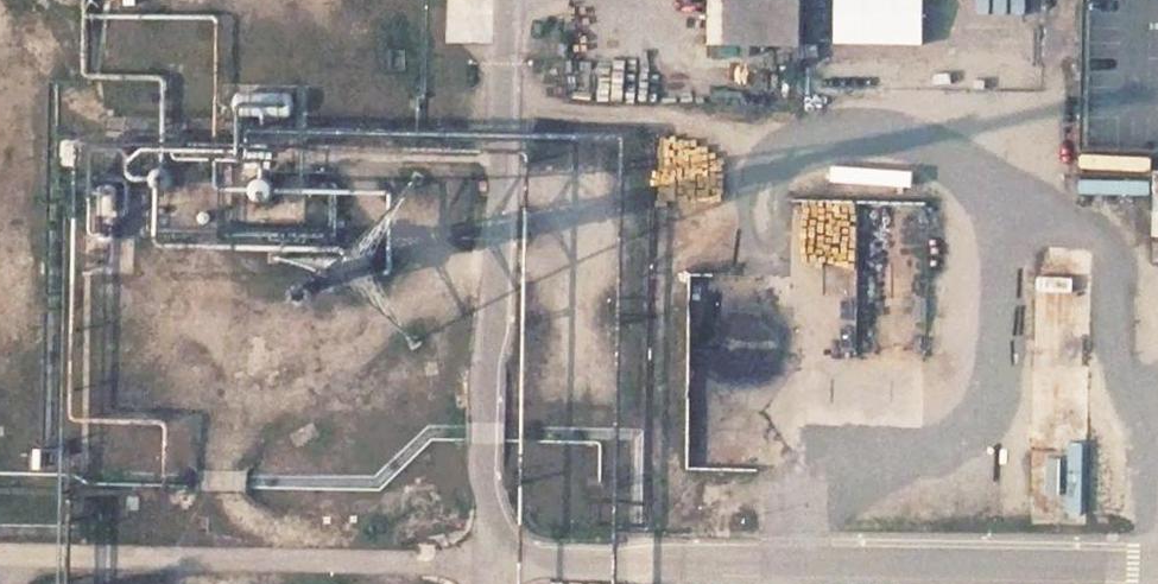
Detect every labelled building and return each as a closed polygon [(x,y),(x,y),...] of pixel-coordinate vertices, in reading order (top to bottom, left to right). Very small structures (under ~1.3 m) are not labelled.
[(800,0),(709,0),(707,42),(800,45),(800,0)]
